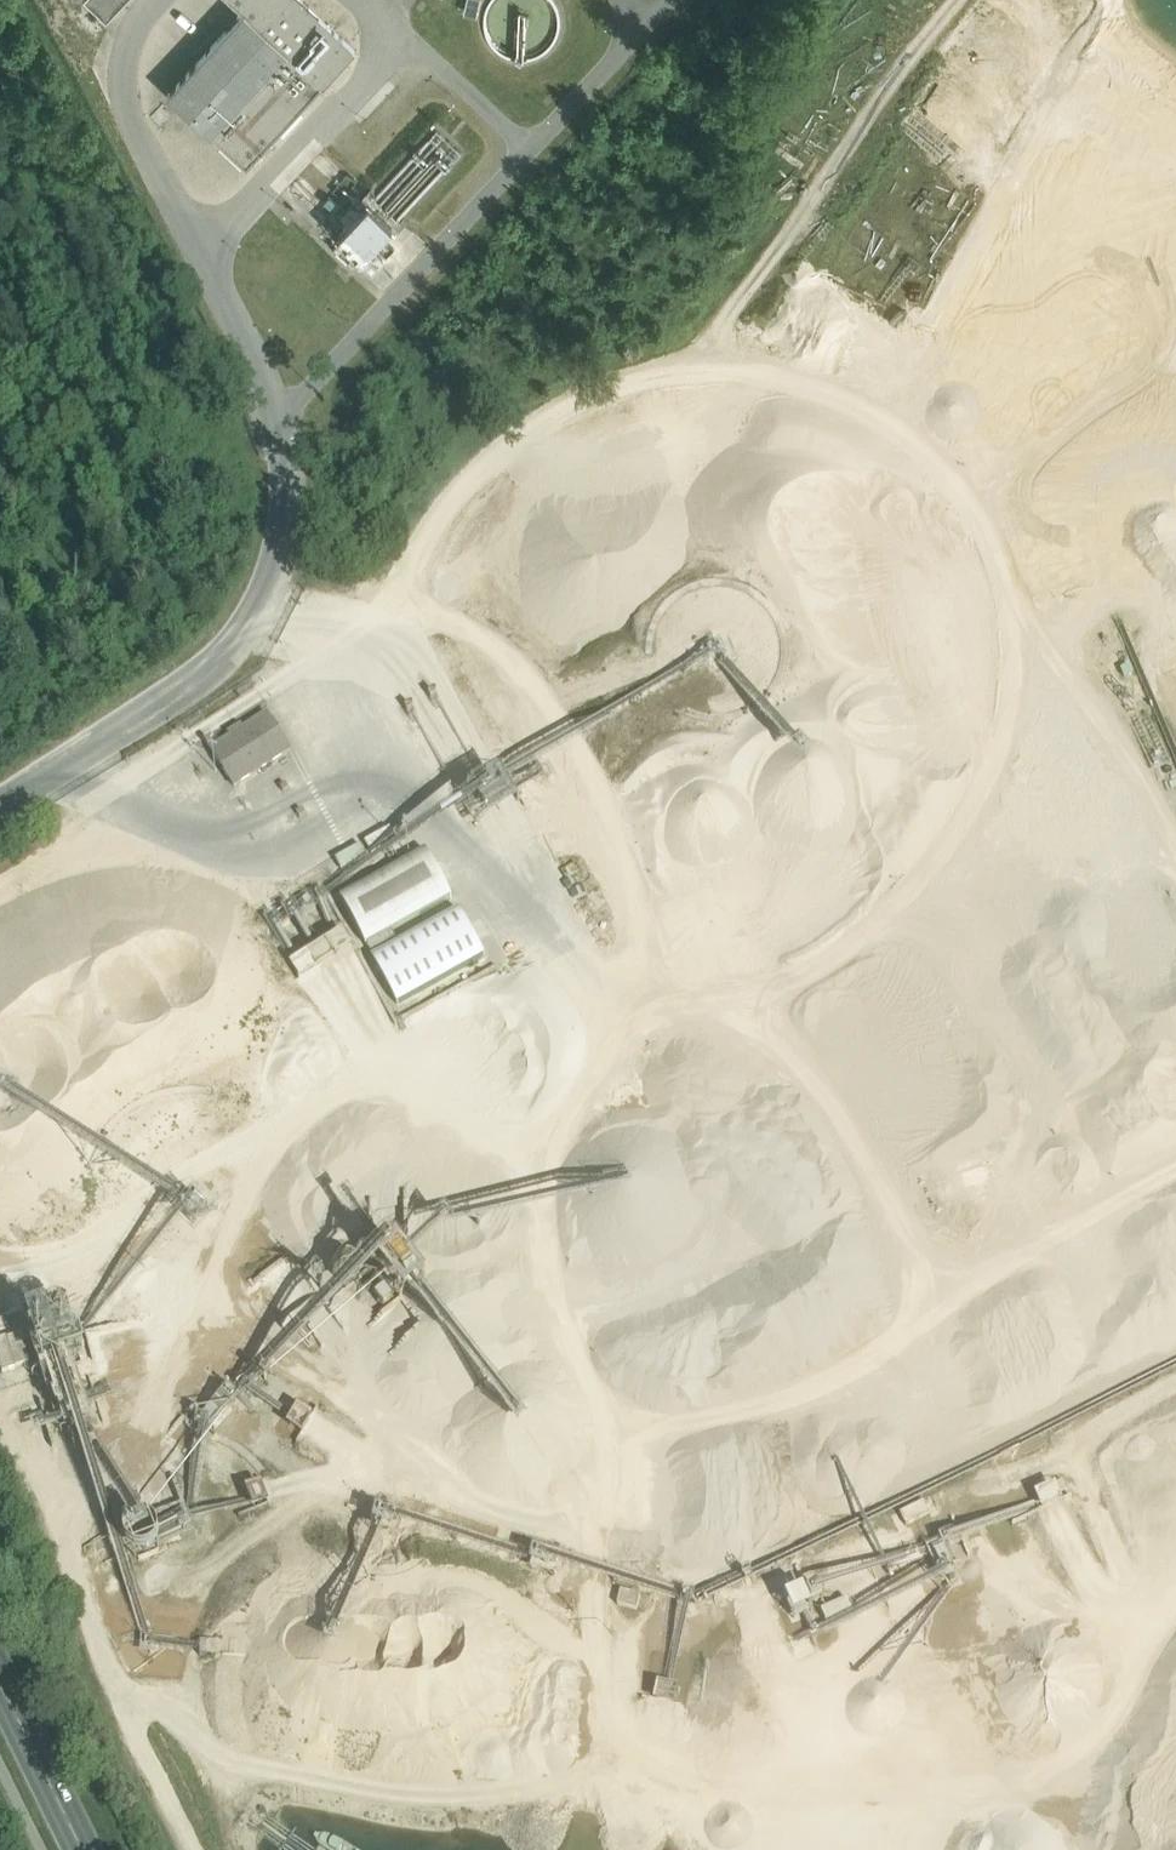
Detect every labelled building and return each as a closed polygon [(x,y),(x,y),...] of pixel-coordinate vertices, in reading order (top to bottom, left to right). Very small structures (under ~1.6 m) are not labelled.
[(131,0),(110,0),(121,11),(131,0)] [(302,0),(241,0),(238,3),(245,9),(169,92),(214,133),(264,79),(287,101),(344,39),(302,0)] [(373,254),(404,219),(379,196),(347,231),(373,254)] [(268,714),(212,750),(234,784),(290,748),(268,714)] [(390,826),(364,840),(371,852),(396,838),(390,826)] [(361,843),(335,857),(341,867),(366,853),(361,843)] [(426,849),(340,897),(366,944),(452,897),(426,849)] [(459,910),(371,958),(397,1004),(484,956),(459,910)] [(335,952),(355,942),(348,930),(329,939),(335,952)] [(0,1341),(0,1359),(3,1370),(32,1361),(23,1333),(0,1341)] [(814,1591),(796,1599),(805,1619),(823,1611),(814,1591)]
